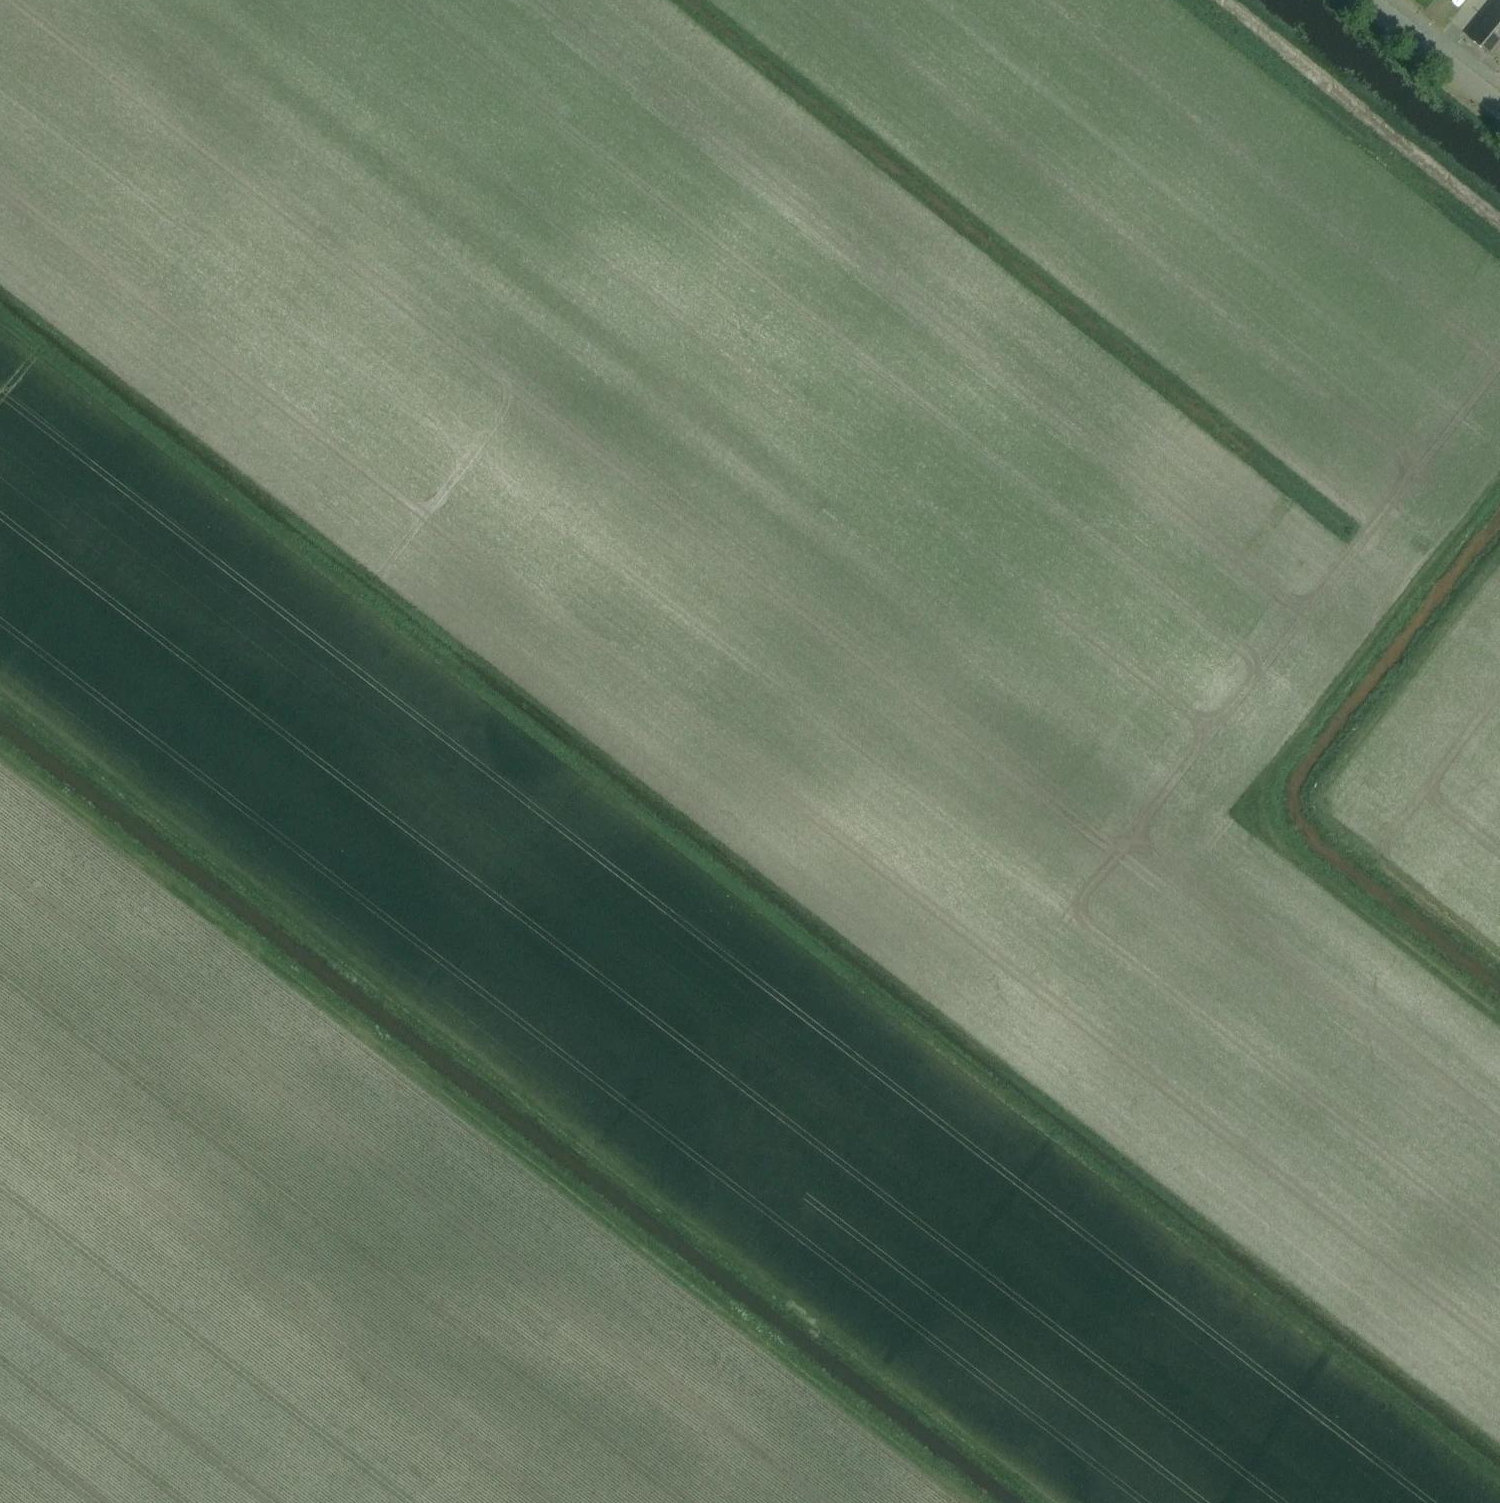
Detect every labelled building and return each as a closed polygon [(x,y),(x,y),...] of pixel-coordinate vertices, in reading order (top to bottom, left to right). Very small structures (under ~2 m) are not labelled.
[(1492,57),(1499,47),(1499,5),(1471,40),(1492,57)]
